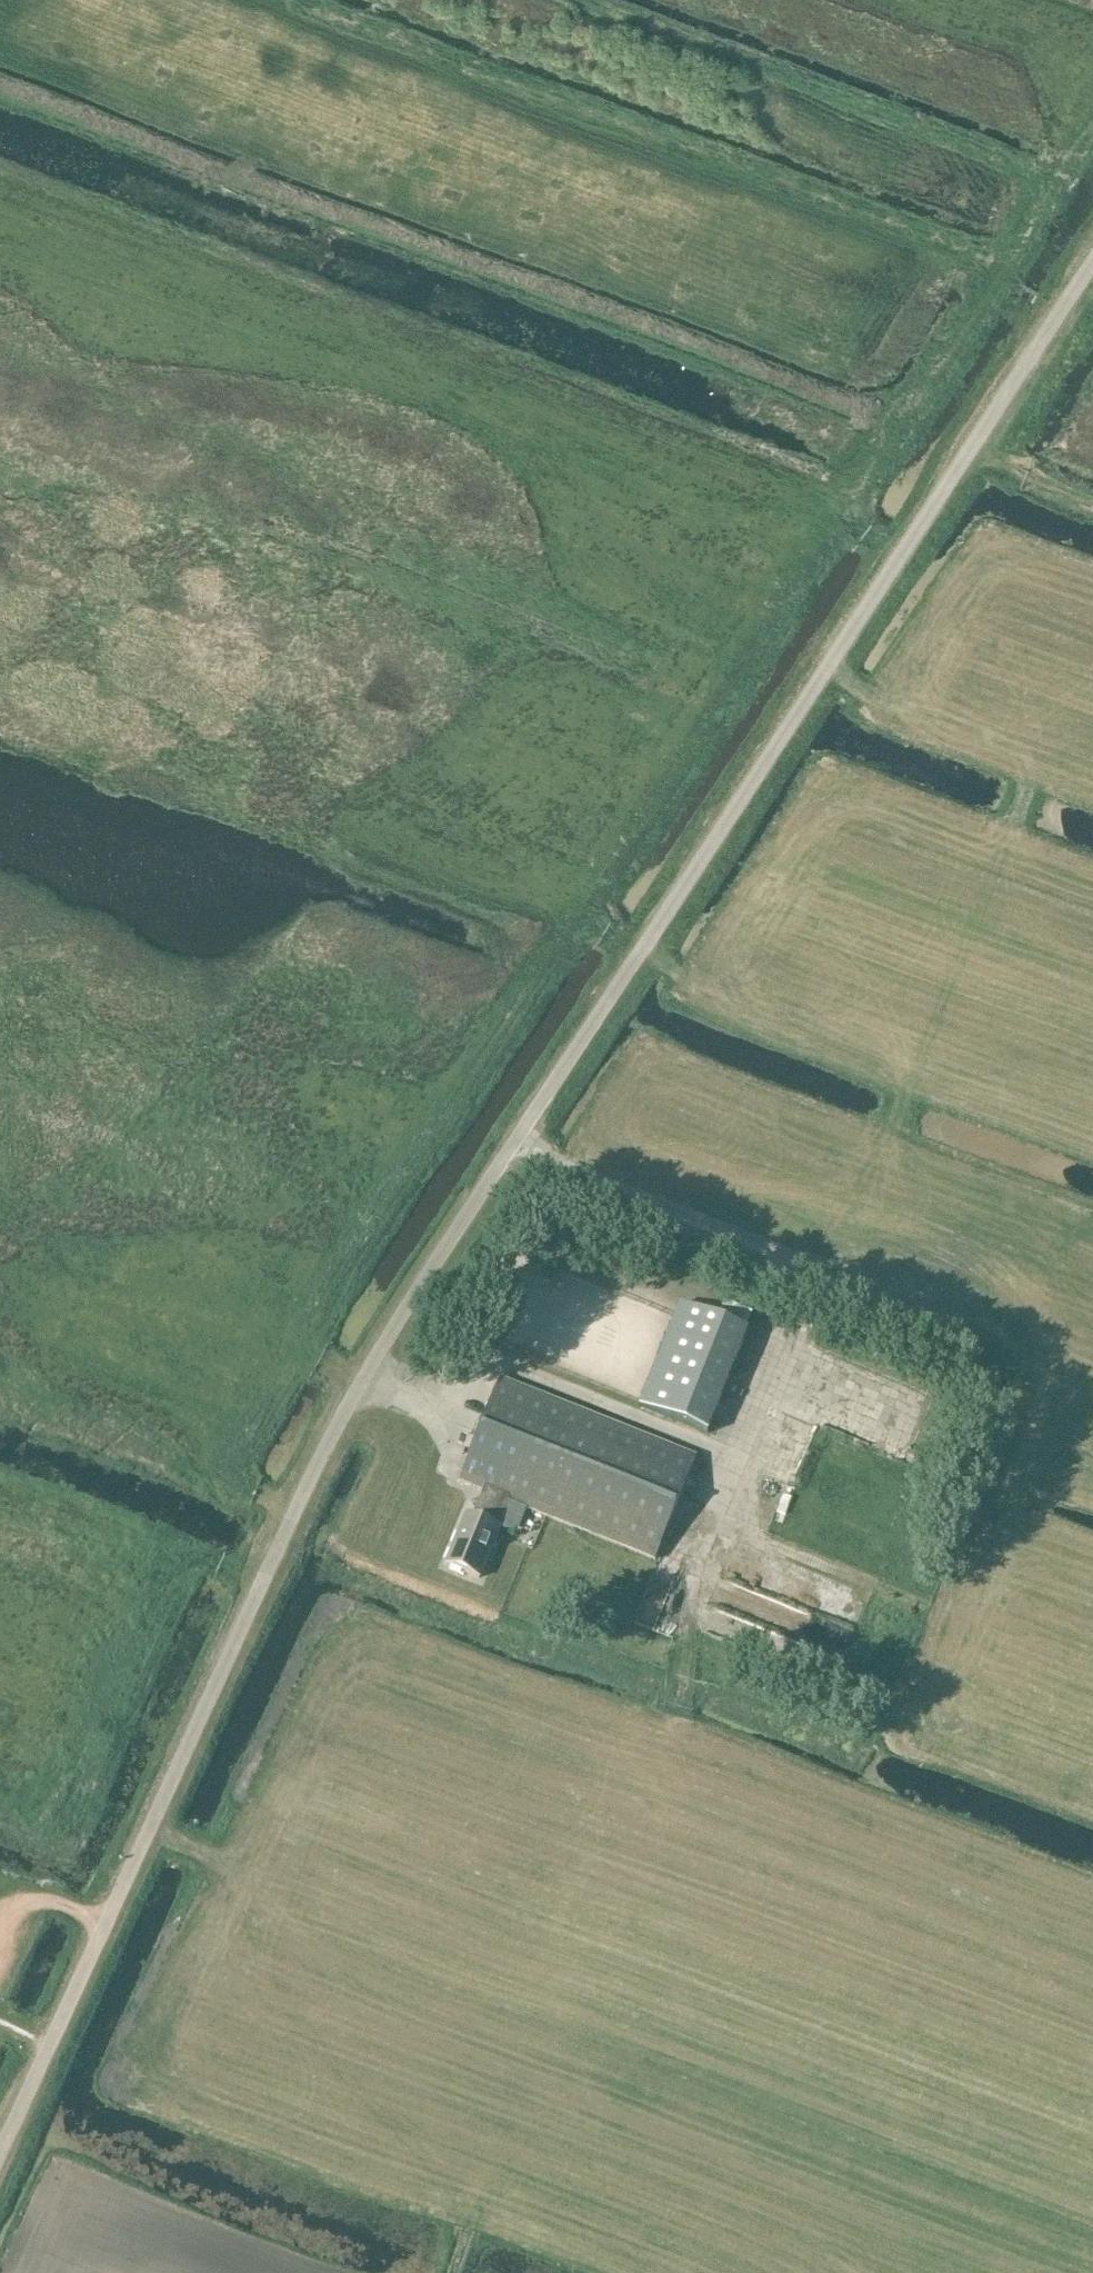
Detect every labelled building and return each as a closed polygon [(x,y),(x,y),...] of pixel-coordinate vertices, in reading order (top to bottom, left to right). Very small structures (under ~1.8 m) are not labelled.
[(651,1306),(576,1284),(505,1285),(506,1316),(497,1344),(583,1370),(581,1370),(616,1381),(633,1380),(651,1320),(651,1306)] [(679,1303),(639,1406),(707,1435),(748,1331),(679,1303)] [(479,1579),(499,1529),(516,1536),(527,1510),(655,1562),(696,1459),(500,1379),(458,1481),(483,1491),(472,1519),(466,1517),(446,1566),(479,1579)] [(745,1392),(732,1387),(729,1396),(742,1401),(745,1392)] [(757,1548),(764,1530),(738,1519),(730,1537),(757,1548)]
